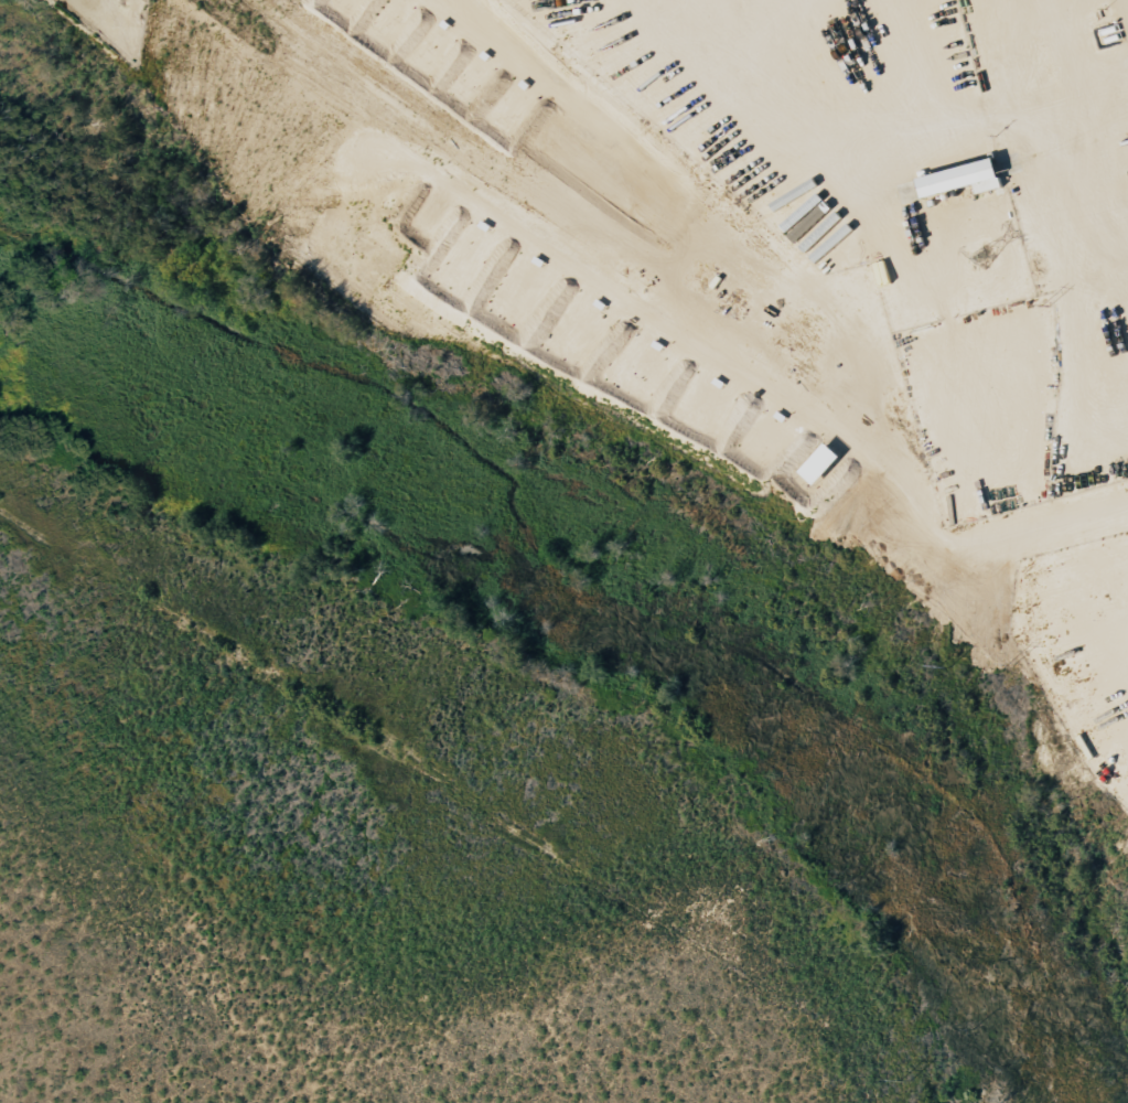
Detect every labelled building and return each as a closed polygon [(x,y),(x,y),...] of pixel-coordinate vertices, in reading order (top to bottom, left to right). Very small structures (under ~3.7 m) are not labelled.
[(926,177),(931,198),(980,186),(981,194),(1008,187),(1002,159),(926,177)]
